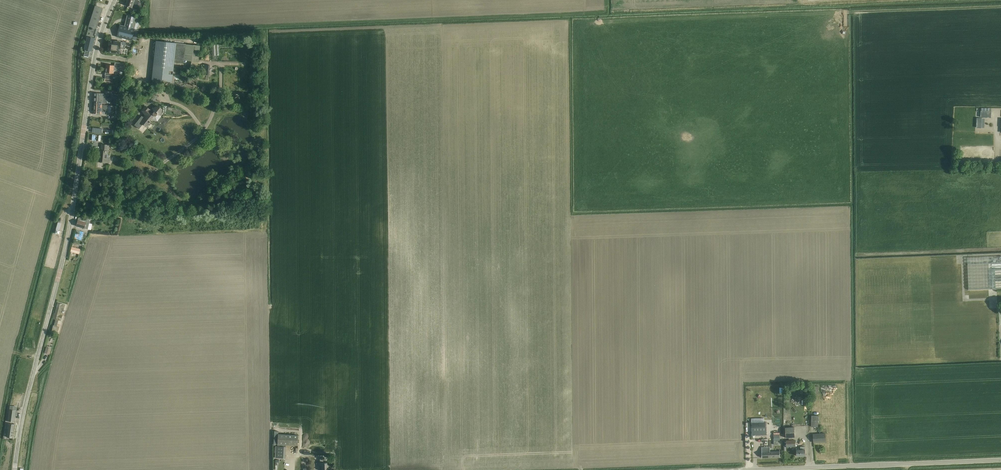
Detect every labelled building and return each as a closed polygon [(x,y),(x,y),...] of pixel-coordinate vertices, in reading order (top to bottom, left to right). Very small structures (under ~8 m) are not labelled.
[(126,6),(131,7),(137,9),(138,6),(137,6),(139,0),(138,0),(128,0),(126,6)] [(103,8),(98,7),(95,6),(88,26),(91,27),(94,28),(97,29),(103,8)] [(120,25),(117,37),(132,40),(132,39),(136,40),(138,30),(134,29),(133,28),(135,18),(128,16),(125,26),(120,25)] [(85,50),(84,56),(85,57),(88,58),(89,57),(91,51),(92,51),(95,38),(87,36),(84,49),(85,50)] [(120,53),(120,49),(125,49),(126,43),(121,42),(109,41),(108,52),(120,53)] [(152,81),(157,81),(172,83),(173,68),(183,69),(184,63),(183,63),(183,60),(199,62),(200,46),(186,44),(176,43),(161,42),(156,41),(152,81)] [(115,79),(113,79),(114,73),(114,70),(117,71),(117,69),(118,70),(118,68),(120,68),(120,66),(125,67),(126,63),(115,62),(114,65),(106,65),(105,81),(108,81),(108,82),(109,83),(113,83),(114,83),(115,79)] [(104,104),(104,94),(95,93),(94,101),(102,102),(102,103),(104,104)] [(102,102),(94,101),(93,113),(102,114),(102,112),(112,113),(113,113),(114,106),(102,105),(102,103),(102,102)] [(142,116),(134,125),(139,129),(143,124),(145,126),(150,119),(157,121),(161,117),(160,114),(161,112),(162,109),(158,106),(155,107),(153,109),(154,112),(153,113),(150,113),(149,111),(150,110),(146,106),(142,111),(145,115),(144,117),(142,116)] [(997,130),(966,129),(966,140),(985,141),(985,146),(990,146),(990,141),(996,141),(997,130)] [(110,159),(107,159),(108,151),(109,151),(109,150),(108,150),(108,145),(102,145),(101,150),(99,150),(99,151),(100,151),(99,156),(98,162),(109,163),(110,159)] [(90,219),(84,218),(79,216),(76,226),(87,229),(90,219)] [(967,258),(969,290),(1000,289),(1000,256),(967,258)] [(64,310),(65,305),(58,303),(55,314),(54,318),(61,320),(62,315),(60,315),(61,309),(64,310)] [(754,422),(752,422),(752,435),(767,435),(767,422),(754,422)] [(796,437),(795,427),(785,427),(786,438),(796,437)] [(274,431),(273,446),(275,446),(277,446),(277,447),(277,453),(277,458),(285,458),(285,453),(286,448),(286,444),(298,445),(298,435),(278,434),(278,431),(275,431),(274,431)] [(826,442),(825,437),(825,433),(813,434),(814,443),(826,442)] [(795,440),(783,441),(784,451),(786,451),(786,446),(796,445),(795,440)] [(805,456),(805,451),(805,446),(800,446),(801,449),(797,449),(797,456),(805,456)] [(780,457),(780,452),(780,450),(774,450),(774,451),(770,452),(770,447),(762,447),(762,458),(780,457)] [(328,466),(328,462),(324,462),(324,458),(320,458),(320,466),(322,466),(322,469),(328,469),(328,466)]
